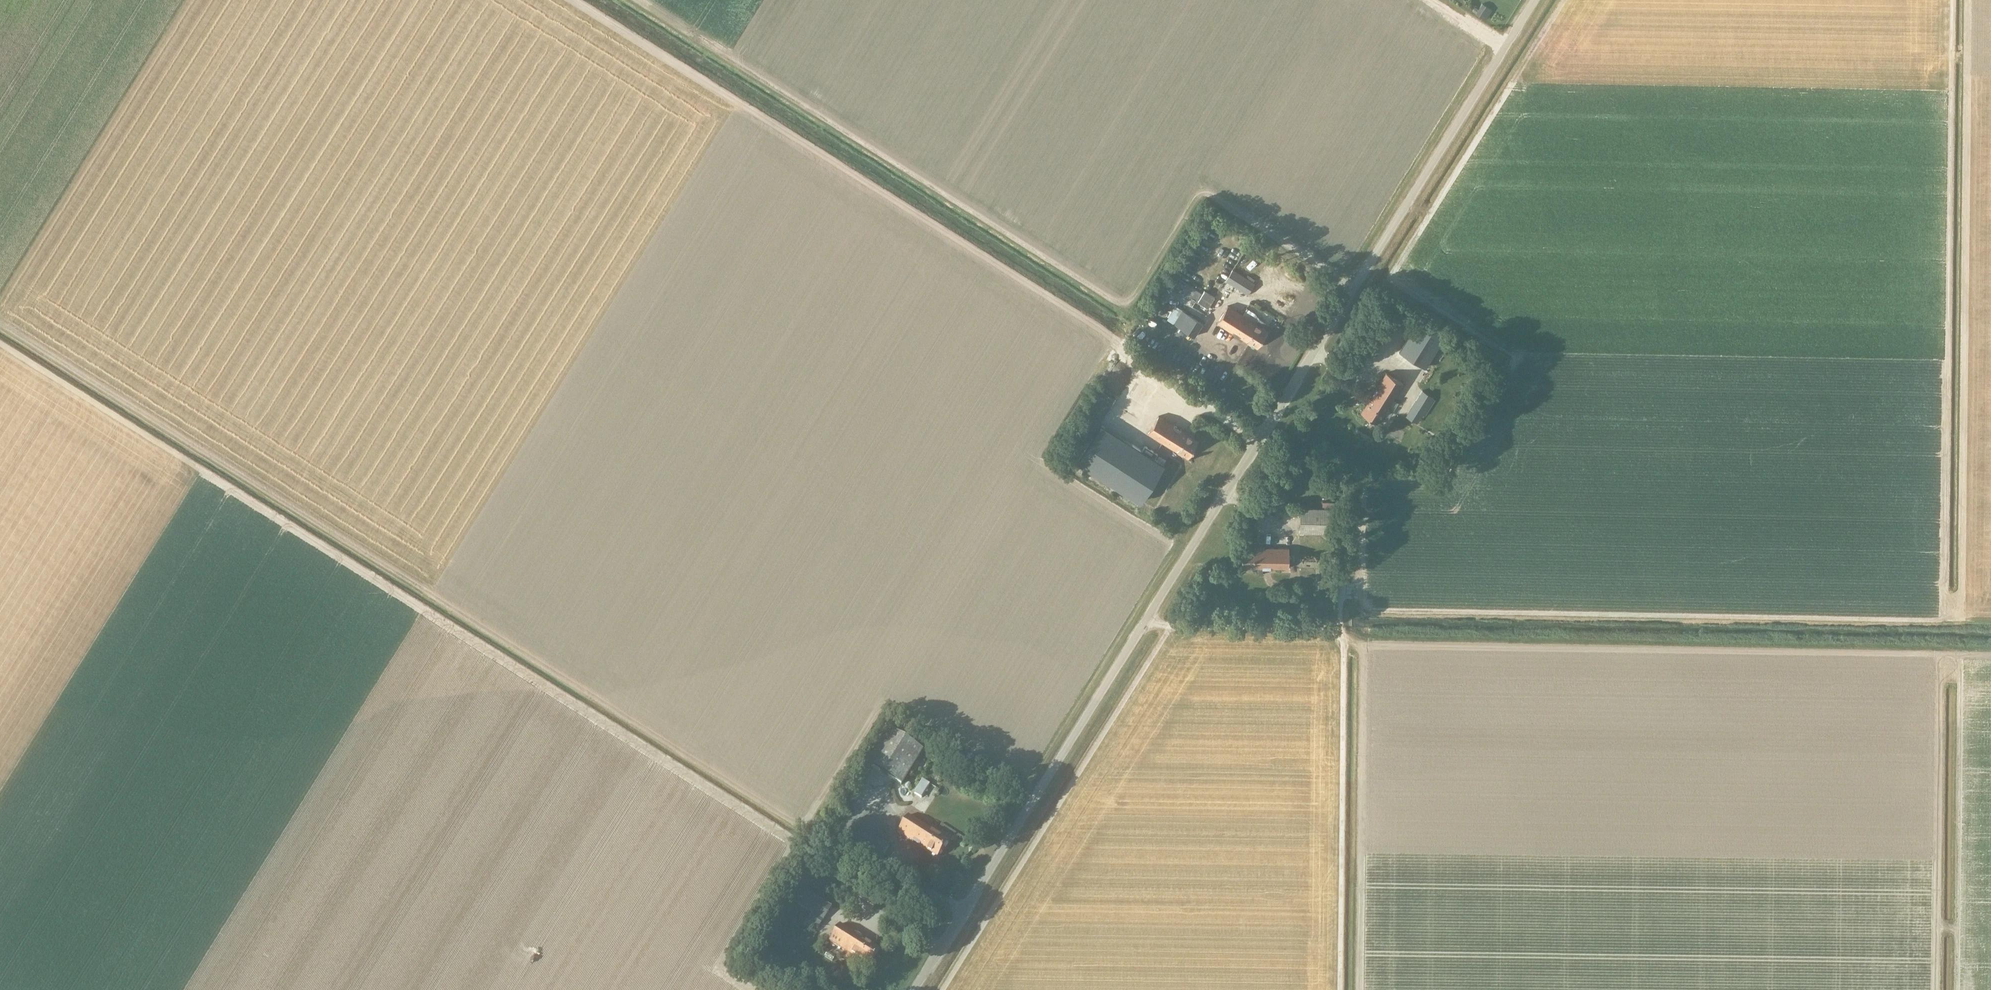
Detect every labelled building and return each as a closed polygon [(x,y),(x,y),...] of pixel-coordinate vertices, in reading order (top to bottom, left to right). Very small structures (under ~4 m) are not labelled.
[(1248,294),(1255,282),(1232,269),(1227,277),(1225,280),(1248,294)] [(1246,307),(1242,314),(1227,305),(1217,322),(1257,347),(1267,330),(1262,327),(1265,321),(1259,317),(1256,321),(1252,319),(1252,320),(1251,319),(1255,313),(1246,307)] [(1194,336),(1203,322),(1181,309),(1173,323),(1194,336)] [(1399,350),(1425,366),(1445,335),(1419,319),(1399,350)] [(1361,412),(1377,423),(1403,383),(1386,372),(1376,387),(1371,394),(1372,394),(1361,412)] [(1425,423),(1439,401),(1421,390),(1405,415),(1416,422),(1418,419),(1425,423)] [(1158,415),(1148,432),(1188,457),(1198,440),(1180,429),(1181,429),(1174,424),(1173,425),(1158,415)] [(1141,450),(1101,424),(1077,462),(1139,502),(1163,464),(1154,458),(1157,453),(1145,445),(1141,450)] [(1334,533),(1335,507),(1300,506),(1299,532),(1334,533)] [(1284,511),(1284,519),(1294,520),(1295,512),(1284,511)] [(1288,567),(1289,547),(1241,546),(1241,566),(1262,567),(1270,567),(1288,567)] [(888,728),(866,762),(901,784),(923,750),(888,728)] [(877,777),(876,787),(884,788),(885,778),(877,777)] [(921,797),(929,783),(922,779),(914,793),(921,797)] [(937,857),(948,840),(908,814),(897,831),(912,841),(912,842),(919,846),(919,845),(937,857)] [(865,892),(859,901),(872,910),(878,900),(865,892)] [(839,923),(829,940),(869,965),(879,948),(862,937),(855,932),(855,933),(839,923)]
